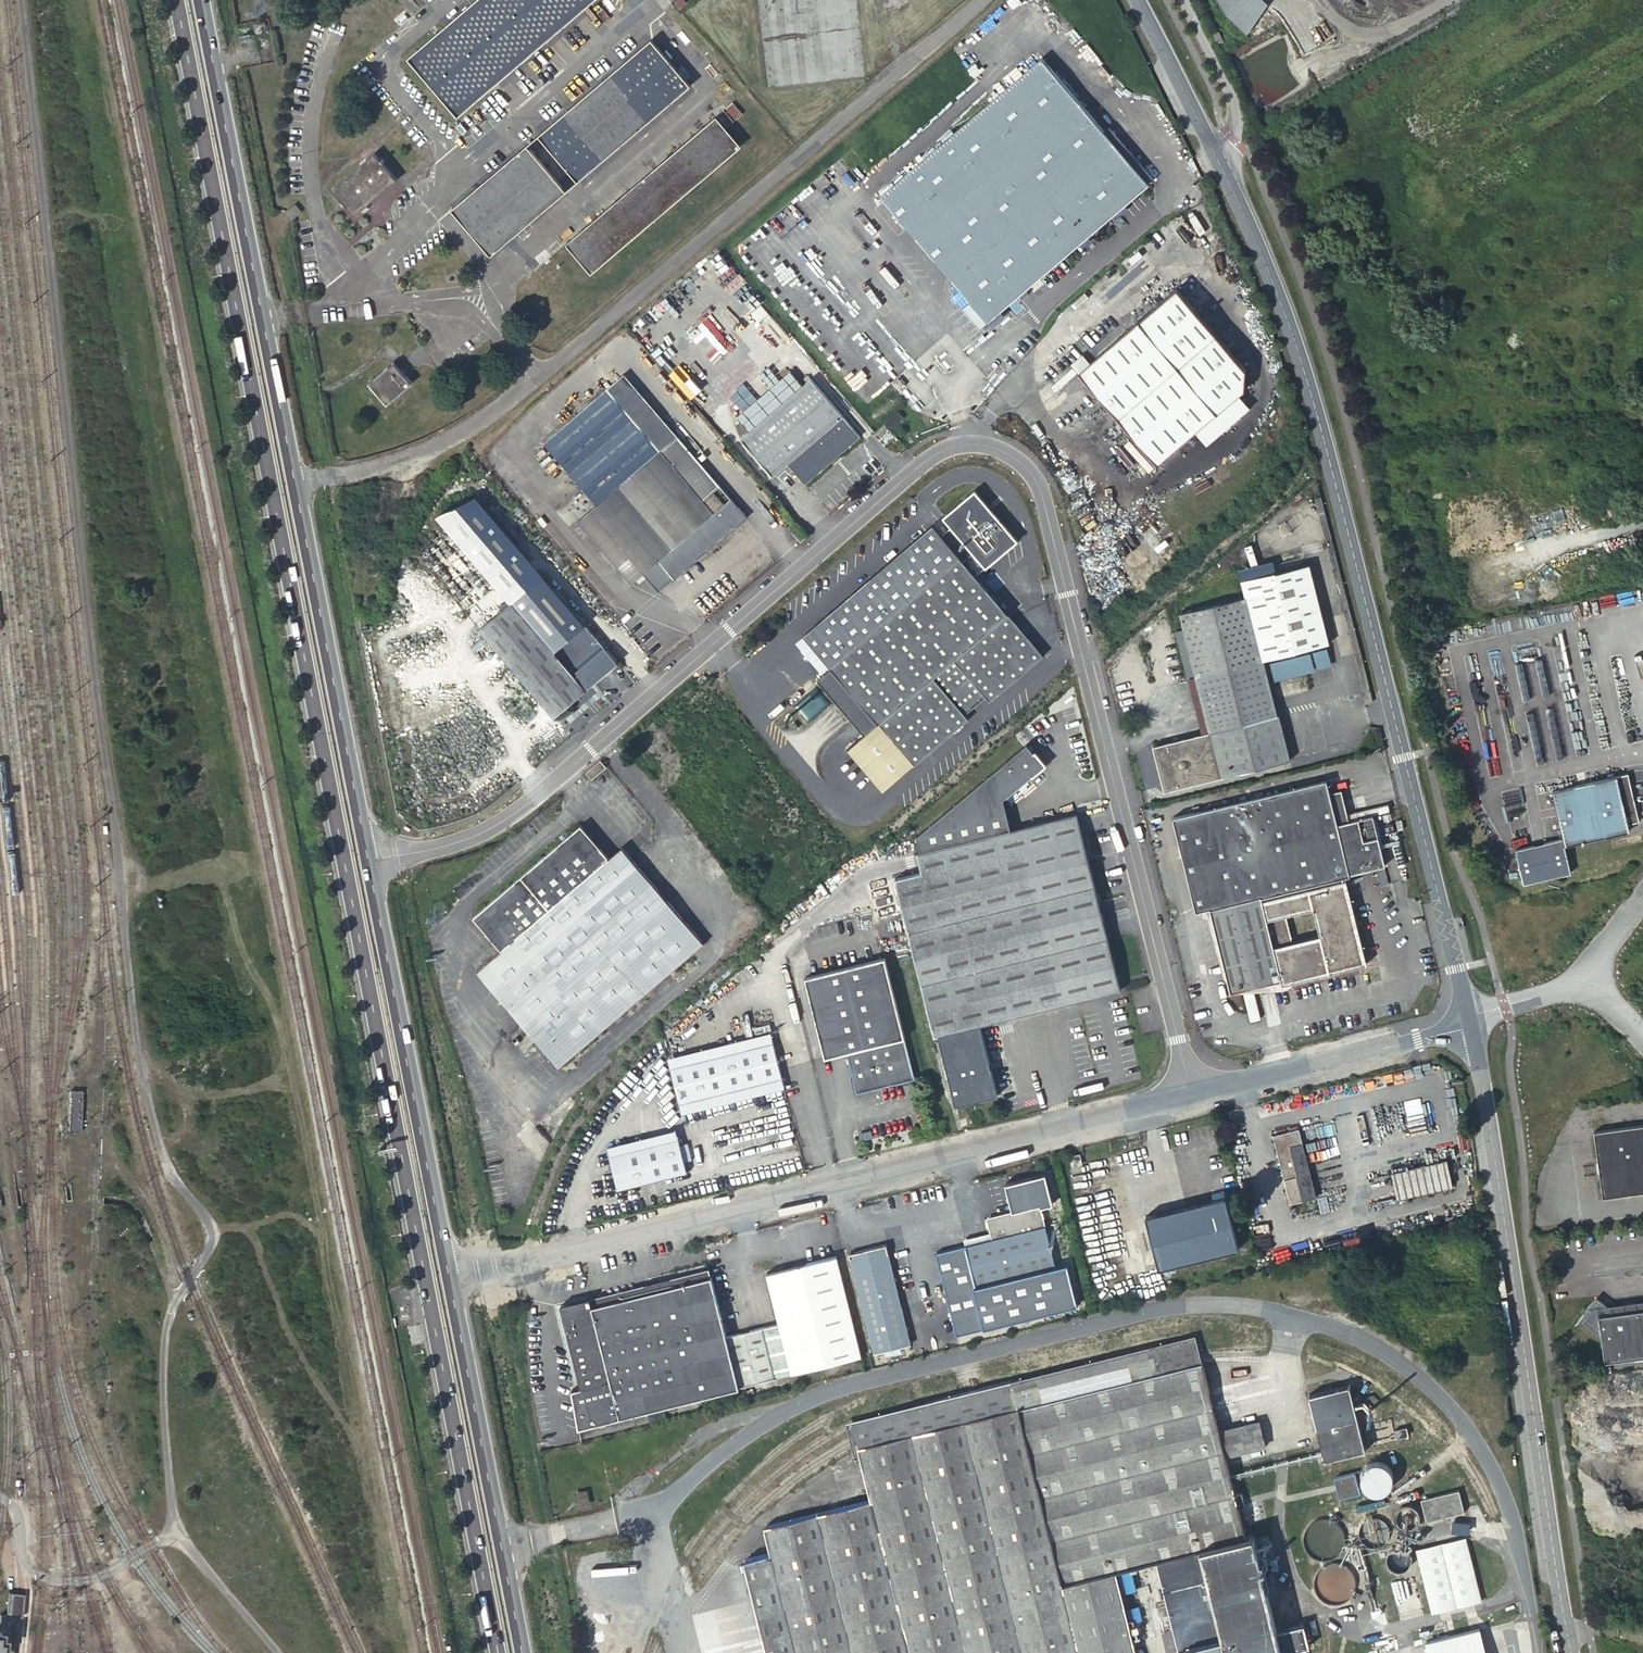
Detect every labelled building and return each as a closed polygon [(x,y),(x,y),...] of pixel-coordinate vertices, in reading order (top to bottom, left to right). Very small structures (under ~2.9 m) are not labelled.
[(595,0),(475,0),(408,57),(458,116),(508,73),(517,83),(523,83),(527,83),(528,78),(529,73),(521,63),(595,0)] [(1228,17),(1249,0),(1218,0),(1228,17)] [(1262,0),(1249,0),(1228,17),(1249,35),(1268,6),(1262,0)] [(266,22),(254,25),(255,33),(267,31),(266,22)] [(567,191),(560,182),(571,173),(578,181),(691,85),(689,83),(690,81),(653,33),(445,193),(456,206),(452,209),(491,255),(567,191)] [(967,301),(984,321),(1147,182),(1040,57),(877,197),(967,301)] [(731,100),(725,105),(734,116),(740,112),(731,100)] [(722,107),(716,111),(725,123),(731,118),(722,107)] [(742,145),(717,115),(567,243),(592,273),(742,145)] [(375,154),(333,190),(354,215),(396,179),(375,154)] [(295,203),(285,211),(292,220),(302,211),(295,203)] [(1090,364),(1081,372),(1159,464),(1196,432),(1240,396),(1246,389),(1247,371),(1179,288),(1090,364)] [(960,308),(977,327),(984,321),(967,301),(960,308)] [(1075,365),(1081,372),(1090,364),(1085,357),(1075,365)] [(412,383),(394,362),(370,383),(387,404),(412,383)] [(595,504),(675,434),(622,372),(541,441),(595,504)] [(790,465),(806,484),(860,437),(810,379),(741,438),(775,477),(790,465)] [(1240,396),(1196,432),(1206,444),(1249,407),(1240,396)] [(884,424),(890,431),(903,420),(897,413),(884,424)] [(658,591),(674,578),(746,516),(675,434),(595,504),(576,521),(630,584),(643,572),(658,591)] [(930,535),(807,637),(836,671),(881,725),(869,736),(849,752),(885,794),(971,723),(966,717),(988,699),(993,705),(1049,659),(979,575),(972,566),(981,558),(988,566),(991,570),(1022,545),(980,495),(945,524),(953,533),(938,545),(930,535)] [(791,531),(801,542),(808,536),(798,525),(791,531)] [(979,575),(988,566),(981,558),(972,566),(979,575)] [(1194,676),(1261,659),(1327,642),(1307,562),(1241,579),(1244,594),(1179,610),(1182,627),(1194,676)] [(514,602),(589,689),(619,663),(544,576),(514,602)] [(557,716),(589,689),(514,602),(482,629),(549,706),(557,716)] [(1175,629),(1198,732),(1207,730),(1194,676),(1182,627),(1175,629)] [(1207,730),(1198,732),(1149,744),(1161,789),(1286,757),(1261,659),(1194,676),(1207,730)] [(836,671),(823,681),(869,736),(881,725),(836,671)] [(966,717),(971,723),(993,705),(988,699),(966,717)] [(1038,758),(1026,743),(917,836),(921,852),(1010,829),(1003,799),(1030,775),(1032,776),(1038,771),(1032,763),(1038,758)] [(1038,758),(1032,763),(1038,771),(1045,765),(1038,758)] [(587,772),(593,779),(606,767),(600,760),(587,772)] [(1622,823),(1633,821),(1637,820),(1626,773),(1588,782),(1550,790),(1561,843),(1514,853),(1520,882),(1567,872),(1561,845),(1602,836),(1623,831),(1622,823)] [(1332,790),(1328,776),(1174,815),(1196,907),(1209,903),(1229,989),(1281,976),(1282,982),(1367,961),(1346,872),(1388,862),(1375,811),(1360,815),(1352,817),(1351,812),(1344,787),(1332,790)] [(917,853),(921,871),(896,878),(933,1034),(938,1032),(955,1103),(997,1093),(980,1023),(1121,988),(1077,812),(1010,829),(921,852),(917,853)] [(1398,830),(1405,829),(1402,819),(1395,821),(1398,830)] [(1633,821),(1622,823),(1623,831),(1624,835),(1639,832),(1638,828),(1634,829),(1633,821)] [(520,1018),(561,1065),(705,943),(632,858),(622,847),(608,859),(580,827),(476,916),(504,949),(479,970),(520,1018)] [(1388,884),(1385,869),(1377,871),(1380,886),(1388,884)] [(806,977),(826,1057),(848,1052),(858,1093),(916,1078),(885,957),(806,977)] [(784,1083),(772,1038),(668,1064),(680,1109),(784,1083)] [(70,1092),(70,1133),(83,1133),(83,1092),(70,1092)] [(1229,1112),(1218,1114),(1222,1127),(1232,1124),(1229,1112)] [(1602,1197),(1642,1192),(1642,1125),(1593,1131),(1602,1197)] [(1305,1152),(1299,1129),(1273,1135),(1284,1179),(1285,1179),(1291,1203),(1316,1197),(1305,1152)] [(689,1174),(680,1139),(611,1157),(620,1192),(689,1174)] [(1071,1156),(1073,1166),(1083,1163),(1081,1153),(1071,1156)] [(994,1175),(1004,1213),(1041,1204),(1042,1208),(1065,1202),(1054,1160),(994,1175)] [(1448,1160),(1392,1172),(1398,1199),(1454,1186),(1448,1160)] [(1145,1214),(1159,1268),(1239,1247),(1224,1188),(1210,1192),(1211,1197),(1145,1214)] [(1056,1264),(1042,1208),(1041,1204),(1004,1213),(987,1218),(992,1237),(966,1244),(976,1284),(1056,1264)] [(853,1252),(877,1351),(914,1341),(890,1243),(853,1252)] [(742,1330),(755,1380),(863,1353),(837,1256),(769,1274),(781,1319),(742,1330)] [(590,1308),(710,1277),(707,1266),(587,1298),(590,1308)] [(618,1416),(739,1385),(725,1334),(710,1277),(590,1308),(618,1416)] [(576,1427),(618,1416),(590,1308),(587,1298),(586,1295),(557,1303),(578,1385),(565,1388),(572,1414),(576,1427)] [(1606,1304),(1617,1314),(1642,1311),(1642,1304),(1642,1302),(1620,1305),(1610,1298),(1606,1304)] [(1606,1304),(1601,1303),(1595,1303),(1590,1306),(1580,1319),(1600,1334),(1604,1362),(1642,1357),(1642,1311),(1617,1314),(1606,1304)] [(1011,1374),(1018,1401),(1200,1355),(1195,1328),(1011,1374)] [(739,1385),(755,1380),(742,1330),(725,1334),(739,1385)] [(1254,1529),(1245,1531),(1225,1448),(1219,1424),(1200,1355),(1018,1401),(857,1443),(853,1444),(855,1452),(866,1494),(757,1523),(763,1549),(738,1556),(751,1608),(763,1652),(1134,1652),(1112,1566),(1156,1554),(1181,1652),(1285,1652),(1284,1650),(1279,1630),(1254,1529)] [(1435,1375),(1440,1366),(1422,1355),(1416,1365),(1435,1375)] [(853,1427),(857,1443),(1018,1401),(1011,1374),(933,1394),(853,1427)] [(1309,1387),(1325,1454),(1368,1443),(1351,1376),(1309,1387)] [(853,1444),(857,1443),(853,1427),(933,1394),(843,1417),(845,1426),(851,1453),(855,1452),(853,1444)] [(1258,1415),(1219,1424),(1225,1448),(1265,1439),(1258,1415)] [(1396,1422),(1398,1430),(1410,1427),(1408,1418),(1396,1422)] [(1391,1473),(1374,1453),(1355,1470),(1372,1490),(1391,1473)] [(1338,1495),(1358,1490),(1353,1470),(1333,1475),(1338,1495)] [(1422,1491),(1428,1514),(1467,1504),(1462,1481),(1422,1491)] [(1420,1513),(1420,1510),(1420,1508),(1419,1505),(1418,1503),(1416,1501),(1415,1500),(1413,1499),(1410,1498),(1408,1498),(1406,1498),(1403,1499),(1401,1500),(1399,1501),(1397,1503),(1396,1505),(1395,1508),(1395,1510),(1395,1511),(1395,1513),(1395,1514),(1396,1516),(1397,1518),(1399,1519),(1400,1521),(1403,1522),(1405,1523),(1407,1523),(1410,1523),(1412,1522),(1414,1521),(1416,1519),(1418,1517),(1419,1515),(1420,1513)] [(1390,1527),(1390,1525),(1390,1524),(1390,1522),(1389,1518),(1388,1516),(1387,1515),(1385,1513),(1384,1512),(1381,1510),(1379,1509),(1376,1509),(1375,1509),(1372,1509),(1370,1509),(1369,1510),(1366,1511),(1365,1512),(1363,1513),(1363,1514),(1361,1517),(1360,1518),(1359,1521),(1359,1522),(1359,1524),(1359,1527),(1359,1529),(1360,1530),(1361,1533),(1363,1535),(1365,1537),(1366,1538),(1369,1539),(1371,1540),(1374,1540),(1377,1540),(1380,1539),(1383,1537),(1384,1536),(1386,1535),(1387,1533),(1389,1530),(1390,1527)] [(1345,1536),(1345,1534),(1345,1533),(1345,1531),(1344,1530),(1344,1528),(1343,1525),(1341,1522),(1338,1519),(1336,1517),(1335,1516),(1333,1515),(1330,1514),(1329,1514),(1326,1513),(1323,1513),(1321,1514),(1319,1514),(1316,1515),(1312,1517),(1311,1518),(1309,1520),(1308,1522),(1306,1524),(1305,1526),(1305,1528),(1304,1530),(1304,1531),(1304,1534),(1304,1536),(1304,1538),(1305,1539),(1305,1541),(1306,1543),(1308,1545),(1310,1548),(1311,1549),(1313,1551),(1316,1552),(1317,1553),(1319,1553),(1321,1554),(1325,1554),(1327,1554),(1329,1554),(1331,1553),(1333,1552),(1334,1552),(1337,1550),(1339,1548),(1341,1545),(1343,1542),(1344,1540),(1344,1538),(1345,1536)] [(1420,1542),(1434,1608),(1484,1595),(1469,1530),(1420,1542)] [(1411,1555),(1411,1552),(1411,1550),(1410,1547),(1409,1545),(1407,1543),(1405,1542),(1403,1541),(1402,1541),(1399,1540),(1397,1541),(1395,1541),(1394,1542),(1393,1543),(1391,1544),(1390,1545),(1389,1548),(1388,1550),(1388,1552),(1388,1554),(1388,1555),(1389,1557),(1389,1558),(1390,1559),(1391,1561),(1394,1562),(1395,1563),(1397,1563),(1399,1564),(1400,1564),(1402,1563),(1404,1563),(1406,1562),(1408,1561),(1409,1559),(1410,1556),(1411,1555)] [(1354,1579),(1354,1576),(1354,1575),(1354,1572),(1353,1569),(1351,1565),(1350,1564),(1348,1561),(1346,1560),(1344,1559),(1342,1558),(1341,1557),(1339,1556),(1337,1556),(1336,1556),(1333,1556),(1330,1556),(1327,1557),(1324,1558),(1323,1559),(1321,1560),(1318,1563),(1316,1566),(1315,1568),(1314,1570),(1313,1574),(1313,1577),(1313,1579),(1314,1580),(1314,1582),(1316,1586),(1317,1589),(1320,1591),(1322,1593),(1324,1594),(1327,1596),(1331,1596),(1334,1597),(1336,1596),(1339,1596),(1341,1595),(1343,1594),(1345,1593),(1347,1591),(1349,1590),(1350,1588),(1351,1587),(1352,1585),(1353,1583),(1354,1579)] [(8,1593),(6,1616),(0,1616),(0,1652),(13,1652),(13,1649),(12,1649),(15,1617),(22,1617),(24,1595),(8,1593)] [(1291,1628),(1279,1630),(1284,1650),(1311,1643),(1306,1622),(1290,1625),(1291,1628)] [(1480,1624),(1424,1636),(1428,1652),(1486,1652),(1480,1624)]
